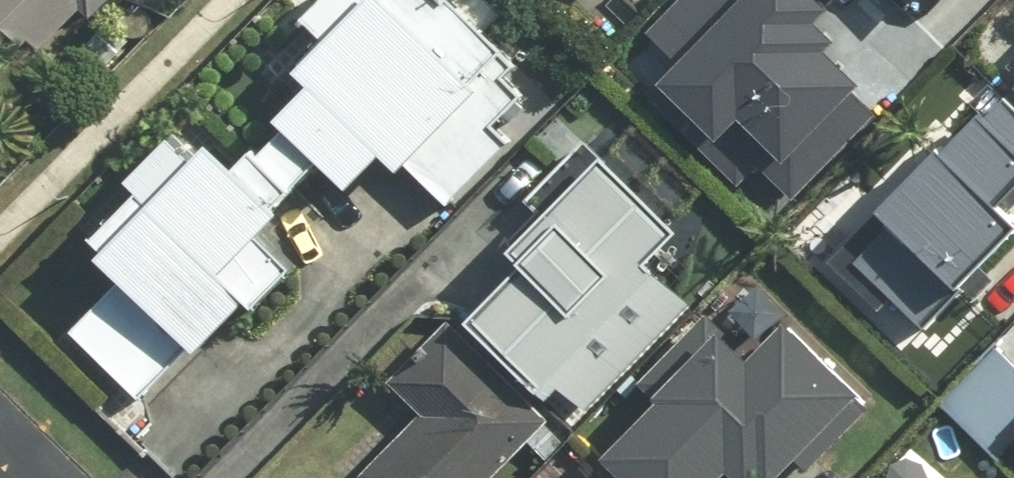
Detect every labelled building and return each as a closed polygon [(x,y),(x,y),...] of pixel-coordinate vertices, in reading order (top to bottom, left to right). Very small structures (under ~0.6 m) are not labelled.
[(61,38),(99,0),(21,0),(61,38)] [(76,329),(144,399),(209,337),(216,344),(270,292),(276,299),(317,260),(282,225),(305,202),(297,193),(341,151),(370,181),(406,146),(458,200),(526,136),(510,119),(536,94),(515,72),(528,60),(519,50),(530,40),(506,16),(515,8),(508,0),(333,0),(324,9),(346,32),(320,56),(337,74),(302,108),(306,112),(260,156),(237,132),(214,154),(187,126),(137,174),(148,185),(97,234),(135,273),(76,329)] [(678,70),(734,122),(711,147),(739,172),(762,148),(797,181),(877,93),(860,77),(868,68),(833,36),(842,27),(826,12),(837,0),(678,0),(660,20),(695,51),(678,70)] [(940,326),(980,285),(979,284),(1013,248),(1013,89),(859,245),(940,326)] [(489,311),(560,381),(567,387),(577,378),(595,407),(703,300),(681,260),(673,252),(705,219),(627,143),(618,152),(600,134),(543,192),(554,202),(521,235),(543,256),(489,311)] [(625,446),(657,477),(737,477),(753,463),(768,477),(775,477),(783,470),(788,476),(884,383),(812,309),(772,348),(727,302),(652,375),(674,398),(625,446)] [(372,472),(378,477),(498,477),(562,413),(460,312),(401,372),(436,407),(372,472)]
